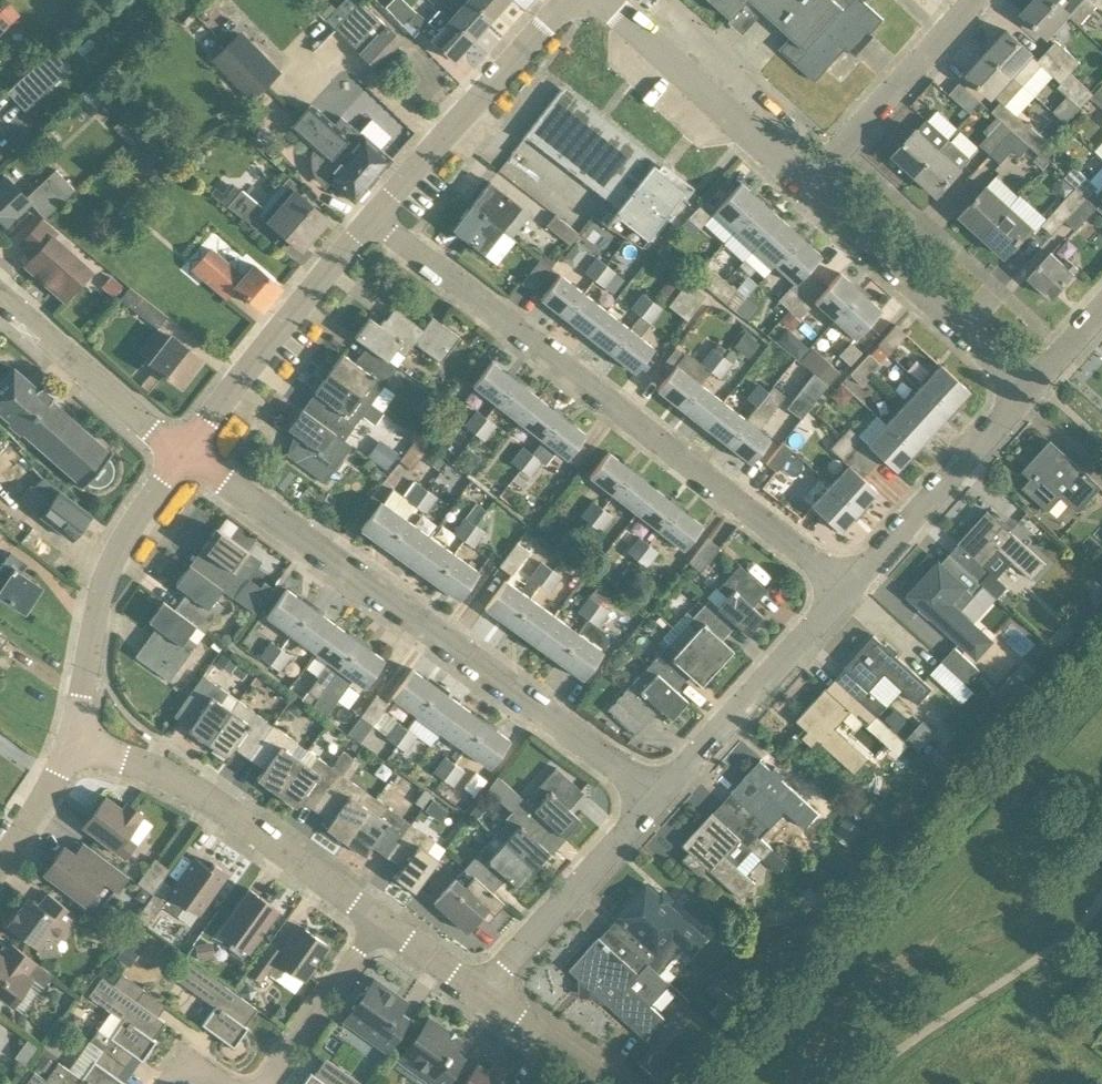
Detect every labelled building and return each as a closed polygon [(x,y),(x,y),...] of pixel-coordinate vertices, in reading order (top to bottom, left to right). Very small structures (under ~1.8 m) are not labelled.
[(316,8),(317,10),(326,19),(336,9),(327,0),(324,0),(324,1),(316,8)] [(385,8),(402,25),(413,36),(419,30),(453,61),(472,40),(448,18),(439,10),(428,22),(404,0),(393,0),(385,8)] [(448,18),(472,40),(490,20),(469,0),(465,0),(448,18)] [(490,20),(508,0),(469,0),(490,20)] [(731,19),(748,0),(710,0),(731,19)] [(763,12),(791,36),(779,49),(779,50),(815,82),(825,71),(846,48),(865,27),(871,33),(884,19),(862,0),(750,0),(763,12)] [(1022,14),(1049,39),(1068,18),(1049,0),(1035,0),(1022,14)] [(1068,18),(1069,17),(1078,26),(1097,5),(1101,10),(1101,0),(1093,0),(1049,0),(1068,18)] [(359,3),(334,28),(374,67),(399,40),(360,2),(359,2),(359,3)] [(19,15),(9,4),(7,6),(0,12),(0,16),(1,17),(0,18),(0,28),(2,30),(17,16),(19,15)] [(242,31),(225,47),(265,88),(281,72),(242,31)] [(1006,32),(987,53),(1023,86),(1041,66),(1054,77),(1061,84),(1057,88),(1070,100),(1080,109),(1090,98),(1093,95),(1070,74),(1046,52),(1037,62),(1032,57),(1033,56),(1006,32)] [(1056,42),(1046,52),(1070,74),(1080,63),(1056,42)] [(225,47),(211,60),(251,102),(265,88),(225,47)] [(51,50),(6,92),(24,112),(69,70),(58,58),(51,50)] [(987,53),(967,75),(993,100),(995,98),(1000,103),(991,112),(997,117),(1001,121),(1012,131),(1029,147),(1038,155),(1042,150),(1049,142),(1029,123),(1024,124),(1017,117),(1005,106),(1023,86),(987,53)] [(959,84),(949,95),(957,103),(971,115),(981,103),(959,84)] [(1093,95),(1101,103),(1101,85),(1093,95)] [(560,91),(524,137),(571,173),(600,196),(618,210),(654,164),(655,164),(607,127),(561,92),(562,92),(560,90),(560,91)] [(310,104),(298,117),(372,181),(389,161),(377,150),(390,136),(371,119),(358,133),(354,130),(355,130),(340,117),(334,125),(329,121),(310,104)] [(962,108),(956,115),(962,121),(968,114),(962,108)] [(298,117),(288,129),(312,150),(311,153),(311,158),(311,163),(311,168),(313,173),(315,178),(318,182),(321,186),(325,189),(332,182),(354,201),(372,181),(298,117)] [(908,141),(894,156),(915,175),(948,140),(947,139),(928,121),(926,120),(918,129),(915,127),(909,127),(906,129),(904,131),(905,138),(908,141)] [(988,136),(980,145),(990,154),(1012,131),(1001,121),(988,136)] [(1012,131),(990,154),(1000,163),(1012,150),(1019,157),(1029,147),(1012,131)] [(248,140),(247,142),(260,153),(261,152),(266,145),(253,134),(248,140)] [(948,140),(915,175),(937,196),(970,160),(951,143),(948,140)] [(147,152),(134,167),(136,169),(143,175),(147,178),(160,163),(147,152)] [(607,223),(605,226),(641,247),(667,213),(681,195),(686,189),(686,188),(658,166),(657,167),(654,164),(618,210),(607,223)] [(1073,167),(1064,178),(1075,188),(1086,198),(1094,190),(1096,188),(1089,182),(1073,167)] [(1089,182),(1096,188),(1094,190),(1097,193),(1101,198),(1101,168),(1089,182)] [(55,170),(28,196),(41,210),(38,213),(44,219),(75,191),(55,170)] [(241,191),(227,207),(249,225),(259,213),(269,222),(283,235),(291,242),(300,250),(326,220),(293,191),(299,185),(289,176),(261,208),(241,191)] [(0,183),(0,228),(28,202),(25,199),(5,178),(0,183)] [(488,181),(469,207),(501,232),(502,231),(512,239),(531,215),(488,181)] [(740,183),(714,213),(734,231),(761,202),(740,183)] [(989,186),(960,217),(982,237),(1010,206),(989,186)] [(1046,219),(1041,225),(1052,235),(1065,221),(1086,198),(1075,188),(1046,219)] [(1086,198),(1065,221),(1075,231),(1096,208),(1086,198)] [(724,243),(723,243),(742,261),(744,260),(754,249),(780,220),(761,202),(734,231),(724,243)] [(699,206),(687,219),(697,228),(699,229),(703,224),(711,216),(699,206)] [(1010,206),(982,237),(1005,258),(1033,227),(1010,206)] [(469,207),(450,230),(483,255),(501,232),(469,207)] [(554,215),(545,226),(569,246),(578,234),(554,215)] [(671,215),(667,221),(678,229),(682,223),(671,215)] [(754,249),(744,260),(763,277),(773,267),(800,238),(780,220),(754,249)] [(40,222),(20,244),(33,256),(26,264),(41,277),(40,278),(65,301),(89,273),(51,239),(54,234),(40,222)] [(800,238),(773,267),(793,285),(790,288),(777,301),(788,311),(800,297),(817,279),(807,270),(820,256),(800,238)] [(210,248),(192,269),(227,300),(236,289),(260,310),(261,310),(280,288),(253,265),(243,277),(210,248)] [(1051,253),(1028,278),(1051,299),(1078,269),(1068,260),(1064,264),(1051,253)] [(596,258),(584,273),(594,281),(605,266),(596,258)] [(540,260),(521,284),(532,293),(551,268),(540,260)] [(605,266),(594,281),(603,288),(615,273),(605,266)] [(713,272),(702,285),(713,294),(724,281),(713,272)] [(800,297),(788,311),(799,320),(811,307),(814,303),(833,321),(860,292),(840,274),(827,288),(817,279),(800,297)] [(559,275),(540,299),(542,301),(543,301),(555,310),(565,318),(584,294),(559,275)] [(111,277),(102,287),(113,297),(122,287),(111,277)] [(673,277),(662,291),(673,299),(684,285),(673,277)] [(673,299),(667,307),(686,321),(706,295),(687,281),(684,285),(673,299)] [(724,281),(713,294),(735,312),(746,298),(736,290),(724,281)] [(129,288),(120,299),(158,328),(167,317),(129,288)] [(860,292),(833,321),(854,340),(880,310),(860,292)] [(584,294),(565,318),(574,325),(588,336),(606,312),(584,294)] [(642,294),(630,309),(639,317),(651,301),(642,294)] [(651,301),(639,317),(649,324),(661,309),(651,301)] [(354,336),(353,338),(365,346),(387,362),(387,361),(395,349),(405,356),(413,344),(440,363),(458,339),(458,337),(431,318),(423,330),(394,309),(381,327),(368,317),(354,336)] [(606,312),(588,336),(600,346),(610,354),(629,329),(606,312)] [(896,325),(877,346),(878,347),(887,355),(888,356),(907,335),(905,333),(896,325)] [(629,329),(610,354),(620,361),(633,371),(634,373),(654,348),(639,337),(629,329)] [(787,329),(776,340),(797,359),(808,347),(787,329)] [(743,334),(733,347),(747,358),(758,344),(743,334)] [(150,363),(149,364),(168,378),(169,377),(182,387),(201,361),(170,337),(150,363)] [(717,343),(712,349),(721,356),(726,350),(717,343)] [(850,343),(838,356),(849,366),(861,353),(860,352),(850,343)] [(341,354),(327,373),(361,398),(370,404),(378,394),(383,387),(383,386),(392,375),(397,368),(387,361),(387,362),(365,346),(353,363),(341,354)] [(711,348),(700,364),(710,372),(722,356),(721,356),(712,349),(711,348)] [(811,348),(799,362),(827,386),(839,372),(811,348)] [(729,351),(724,358),(731,363),(737,356),(729,351)] [(868,354),(859,365),(871,376),(881,366),(879,364),(870,356),(868,354)] [(722,356),(710,372),(720,379),(720,378),(731,363),(724,358),(722,356)] [(491,363),(472,388),(496,406),(515,381),(491,363)] [(859,365),(849,375),(861,387),(871,376),(859,365)] [(667,377),(656,391),(680,409),(681,410),(700,385),(676,366),(667,377)] [(939,366),(921,386),(949,412),(968,391),(940,366),(939,366)] [(0,383),(0,414),(81,486),(80,487),(81,488),(85,483),(89,486),(94,487),(100,486),(105,484),(108,481),(111,477),(112,472),(112,467),(110,462),(108,458),(112,453),(111,452),(109,454),(71,420),(50,402),(53,396),(54,396),(55,396),(56,396),(56,397),(57,397),(57,395),(55,395),(53,394),(51,394),(49,392),(48,391),(46,390),(45,388),(44,386),(43,385),(43,383),(41,383),(42,385),(42,387),(37,390),(15,371),(13,369),(0,383)] [(325,402),(313,418),(343,440),(361,416),(374,425),(382,413),(381,412),(370,404),(361,398),(327,373),(313,393),(325,402)] [(813,375),(786,408),(800,419),(827,386),(813,375)] [(515,381),(496,406),(519,424),(538,399),(515,381)] [(700,385),(681,410),(703,427),(723,402),(700,385)] [(758,385),(746,399),(756,407),(767,392),(758,385)] [(746,420),(726,445),(750,464),(770,439),(758,430),(784,396),(772,386),(767,392),(756,407),(746,420)] [(921,386),(903,405),(932,431),(949,412),(921,386)] [(538,399),(519,424),(542,442),(561,417),(538,399)] [(723,402),(703,427),(726,445),(746,420),(723,402)] [(903,405),(885,425),(914,451),(932,431),(903,405)] [(299,438),(286,456),(317,478),(324,483),(351,446),(343,440),(313,418),(301,410),(287,430),(293,434),(299,438)] [(475,411),(464,426),(474,434),(485,419),(475,411)] [(520,470),(511,481),(511,482),(520,489),(530,477),(541,462),(542,463),(545,465),(555,452),(566,461),(567,460),(579,444),(585,435),(561,417),(542,442),(531,455),(520,470)] [(485,419),(474,434),(485,441),(496,427),(485,419)] [(849,428),(839,439),(871,469),(881,458),(895,471),(914,451),(885,425),(868,445),(858,436),(849,428)] [(415,439),(399,461),(411,471),(428,448),(415,439)] [(847,467),(829,486),(858,512),(876,492),(862,479),(871,469),(839,439),(829,449),(847,467)] [(1078,511),(1100,487),(1050,442),(1025,469),(1034,477),(1024,488),(1049,510),(1061,496),(1078,511)] [(383,443),(371,458),(385,469),(397,454),(383,443)] [(783,443),(766,464),(777,472),(793,451),(783,443)] [(521,447),(510,462),(520,470),(531,455),(521,447)] [(432,453),(426,461),(439,471),(445,463),(432,453)] [(608,453),(588,477),(612,496),(631,471),(608,453)] [(374,465),(368,474),(377,480),(383,472),(374,465)] [(283,467),(273,481),(283,489),(294,475),(283,467)] [(631,471),(612,496),(635,514),(654,489),(631,471)] [(31,488),(20,501),(40,516),(71,540),(89,517),(90,516),(59,492),(43,478),(31,488)] [(368,519),(360,530),(362,531),(374,539),(386,547),(406,519),(415,506),(426,491),(416,484),(405,499),(392,490),(383,503),(381,501),(368,519)] [(829,486),(811,506),(839,532),(858,512),(829,486)] [(654,489),(635,514),(658,532),(677,507),(654,489)] [(426,491),(415,506),(425,513),(436,497),(426,491)] [(592,501),(581,516),(591,524),(602,509),(592,501)] [(677,507),(658,532),(682,551),(701,526),(677,507)] [(602,509),(591,524),(601,531),(613,516),(602,509)] [(952,559),(980,584),(981,583),(995,596),(1006,584),(996,575),(994,577),(983,567),(998,550),(1031,580),(1046,564),(1010,531),(1012,528),(1002,519),(999,521),(987,511),(958,543),(962,548),(952,559)] [(226,518),(218,528),(230,536),(237,526),(226,518)] [(465,518),(453,534),(464,541),(475,525),(465,518)] [(406,519),(386,547),(397,556),(409,565),(430,537),(406,519)] [(475,525),(464,541),(473,548),(485,533),(480,529),(475,525)] [(215,528),(201,548),(213,557),(201,574),(221,589),(231,596),(255,614),(273,588),(263,581),(259,586),(257,590),(246,582),(249,579),(257,567),(245,558),(249,553),(215,528)] [(430,537),(409,565),(423,574),(433,582),(454,554),(430,537)] [(639,538),(627,553),(637,560),(649,545),(639,538)] [(706,539),(687,562),(700,573),(719,549),(707,539),(706,539)] [(515,543),(498,567),(511,576),(528,552),(527,551),(515,543)] [(649,545),(637,560),(647,568),(658,553),(649,545)] [(0,570),(0,580),(4,582),(0,588),(0,596),(26,613),(42,587),(21,574),(27,565),(10,554),(1,568),(0,570)] [(454,554),(433,582),(445,590),(457,599),(459,600),(479,572),(454,554)] [(972,593),(980,584),(952,559),(944,568),(939,564),(909,596),(921,607),(918,610),(928,620),(931,617),(950,634),(947,637),(957,646),(960,643),(976,658),(990,642),(959,613),(975,596),(972,593)] [(540,563),(529,578),(540,585),(551,570),(540,563)] [(186,594),(174,611),(195,626),(204,633),(222,608),(213,601),(221,589),(201,574),(189,565),(174,586),(186,594)] [(725,597),(716,608),(735,625),(746,636),(763,617),(752,607),(767,591),(739,566),(717,590),(725,597)] [(551,570),(540,585),(549,592),(560,577),(551,570)] [(505,580),(484,609),(499,619),(509,627),(530,598),(505,580)] [(286,589),(265,619),(290,637),(311,607),(300,600),(286,589)] [(589,597),(578,613),(587,620),(598,605),(589,597)] [(530,598),(509,627),(520,635),(533,644),(554,615),(530,598)] [(692,617),(677,634),(715,670),(732,651),(721,641),(735,625),(716,608),(707,601),(692,617)] [(159,631),(138,660),(169,682),(179,669),(196,644),(187,637),(195,626),(174,611),(162,603),(148,623),(156,628),(159,631)] [(598,605),(587,620),(597,627),(608,611),(598,605)] [(311,607),(290,637),(314,654),(335,625),(322,615),(311,607)] [(554,615),(533,644),(546,654),(557,662),(578,633),(554,615)] [(327,664),(300,701),(311,708),(359,642),(348,634),(335,625),(314,654),(327,664)] [(578,633),(557,662),(568,670),(582,680),(603,651),(602,650),(578,633)] [(222,635),(220,639),(226,643),(231,637),(227,634),(222,635)] [(669,643),(648,666),(675,691),(689,676),(700,686),(715,670),(677,634),(669,643)] [(838,684),(877,716),(886,707),(867,690),(882,673),(918,704),(932,689),(895,656),(898,652),(889,643),(885,647),(873,636),(844,668),(848,673),(838,684)] [(213,641),(209,646),(218,653),(222,647),(213,641)] [(269,642),(258,657),(270,665),(281,650),(269,642)] [(359,642),(311,708),(324,718),(337,700),(347,686),(351,681),(362,689),(384,660),(370,650),(359,642)] [(966,685),(979,670),(954,648),(941,662),(966,685)] [(281,650),(270,665),(280,672),(291,657),(281,650)] [(225,653),(219,661),(230,669),(236,661),(225,653)] [(616,700),(608,710),(636,735),(644,725),(658,710),(669,720),(685,703),(686,701),(675,691),(648,666),(638,677),(616,700)] [(412,670),(391,699),(416,717),(437,688),(426,680),(412,670)] [(203,676),(178,710),(194,721),(190,727),(187,731),(206,745),(238,701),(203,676)] [(910,747),(877,716),(875,718),(838,684),(830,693),(825,689),(796,721),(807,732),(804,735),(815,744),(818,741),(854,774),(869,759),(894,782),(907,768),(898,760),(910,747)] [(437,688),(416,717),(439,734),(461,705),(448,696),(437,688)] [(376,695),(360,717),(372,727),(382,713),(388,705),(376,696),(376,695)] [(293,698),(286,708),(298,717),(305,707),(293,698)] [(238,701),(206,745),(226,759),(233,749),(248,759),(272,726),(238,701)] [(461,705),(439,734),(463,752),(485,722),(474,714),(461,705)] [(360,717),(347,734),(360,743),(372,727),(360,717)] [(485,722),(463,752),(488,770),(510,740),(495,730),(485,722)] [(935,733),(923,722),(907,739),(919,751),(935,733)] [(386,737),(386,739),(396,746),(406,730),(396,723),(386,737)] [(272,726),(248,759),(263,770),(256,780),(275,794),(299,760),(288,752),(295,743),(272,726)] [(406,730),(396,746),(406,753),(417,738),(406,730)] [(299,760),(275,794),(295,808),(295,807),(302,798),(317,809),(341,775),(354,757),(344,750),(331,768),(317,758),(310,768),(299,760)] [(443,757),(432,773),(443,780),(454,765),(443,757)] [(725,808),(753,833),(763,822),(756,815),(771,799),(804,830),(819,813),(818,813),(827,804),(810,789),(802,798),(782,780),(785,777),(774,767),(771,770),(760,760),(730,793),(735,797),(725,808)] [(454,765),(443,780),(453,787),(464,771),(454,765)] [(533,809),(533,810),(552,828),(563,838),(579,820),(568,809),(583,793),(555,768),(533,792),(542,800),(534,809),(533,809)] [(341,775),(317,809),(332,820),(325,829),(325,830),(343,843),(375,800),(347,779),(341,775)] [(496,778),(488,790),(514,813),(494,835),(533,871),(549,853),(538,843),(551,829),(552,828),(533,810),(533,809),(497,776),(496,778)] [(424,789),(415,802),(423,808),(431,797),(431,796),(432,795),(424,789)] [(121,810),(105,798),(83,828),(123,859),(134,844),(126,838),(142,816),(126,804),(121,810)] [(425,810),(440,821),(448,810),(433,799),(425,810)] [(375,800),(343,843),(344,844),(363,857),(370,847),(372,848),(385,858),(409,824),(375,800)] [(774,852),(753,833),(725,808),(716,818),(712,814),(682,846),(689,853),(683,860),(701,876),(707,869),(741,900),(756,884),(737,867),(752,850),(765,862),(774,852)] [(836,832),(849,843),(860,829),(847,818),(836,832)] [(409,824),(385,858),(401,869),(394,879),(414,894),(438,860),(427,852),(434,842),(409,824)] [(493,836),(464,868),(492,893),(506,878),(517,888),(532,872),(533,871),(494,835),(493,836)] [(103,883),(117,893),(128,878),(91,850),(82,861),(63,847),(53,860),(56,862),(45,877),(85,906),(103,883)] [(209,869),(194,859),(174,888),(163,880),(142,910),(152,918),(161,906),(176,917),(184,907),(197,916),(227,875),(212,864),(209,869)] [(151,896),(169,871),(154,860),(137,884),(151,896)] [(462,870),(432,903),(467,934),(482,917),(487,922),(502,906),(503,903),(492,893),(464,868),(462,870)] [(657,972),(681,946),(690,954),(705,938),(668,905),(671,902),(661,892),(658,895),(647,885),(617,918),(622,922),(612,933),(648,965),(657,972)] [(247,952),(277,911),(248,890),(218,932),(247,952)] [(47,936),(56,943),(76,916),(47,895),(38,907),(27,899),(7,926),(38,949),(47,936)] [(785,923),(769,924),(771,941),(786,940),(785,923)] [(302,981),(327,947),(300,927),(282,954),(269,945),(248,974),(260,983),(267,973),(276,979),(282,977),(286,970),(302,981)] [(671,984),(657,972),(648,965),(612,933),(603,942),(599,938),(569,970),(581,982),(591,992),(591,991),(645,1040),(664,1019),(651,1006),(671,984)] [(126,943),(116,957),(127,965),(137,951),(126,943)] [(198,961),(210,958),(207,943),(195,946),(198,961)] [(11,945),(1,957),(0,956),(0,998),(12,1007),(31,980),(43,988),(52,976),(11,945)] [(233,1049),(247,1029),(244,1027),(256,1010),(189,962),(176,981),(214,1008),(202,1026),(233,1049)] [(733,983),(744,995),(762,978),(750,966),(733,983)] [(135,1003),(112,986),(96,975),(85,990),(90,994),(88,997),(110,1013),(89,1042),(102,1051),(124,1067),(132,1056),(141,1062),(155,1042),(152,1040),(164,1023),(135,1003)] [(112,986),(135,1003),(143,991),(121,975),(112,986)] [(745,996),(744,995),(733,983),(726,977),(709,994),(719,1004),(728,1013),(745,996)] [(387,1054),(406,1028),(410,1022),(398,1014),(406,1003),(374,980),(365,993),(359,995),(354,1001),(355,1007),(344,1023),(387,1054)] [(247,983),(240,993),(250,1000),(257,990),(247,983)] [(728,1013),(719,1004),(710,1012),(720,1022),(729,1014),(728,1013)] [(464,1061),(452,1052),(460,1041),(455,1038),(452,1033),(447,1032),(429,1019),(398,1062),(430,1083),(448,1083),(464,1061)] [(406,1028),(392,1047),(396,1050),(410,1031),(406,1028)] [(57,1063),(49,1075),(45,1081),(48,1083),(124,1083),(116,1078),(124,1067),(102,1051),(81,1080),(57,1063)] [(325,1060),(313,1076),(310,1074),(303,1083),(359,1083),(325,1060)] [(494,1064),(488,1073),(477,1065),(464,1083),(503,1083),(510,1076),(494,1064)] [(32,1074),(26,1069),(18,1080),(24,1083),(25,1083),(32,1074)] [(45,1081),(33,1073),(28,1080),(26,1083),(48,1083),(45,1081)] [(1,1083),(7,1083),(11,1080),(3,1074),(0,1078),(0,1083),(1,1083)]
